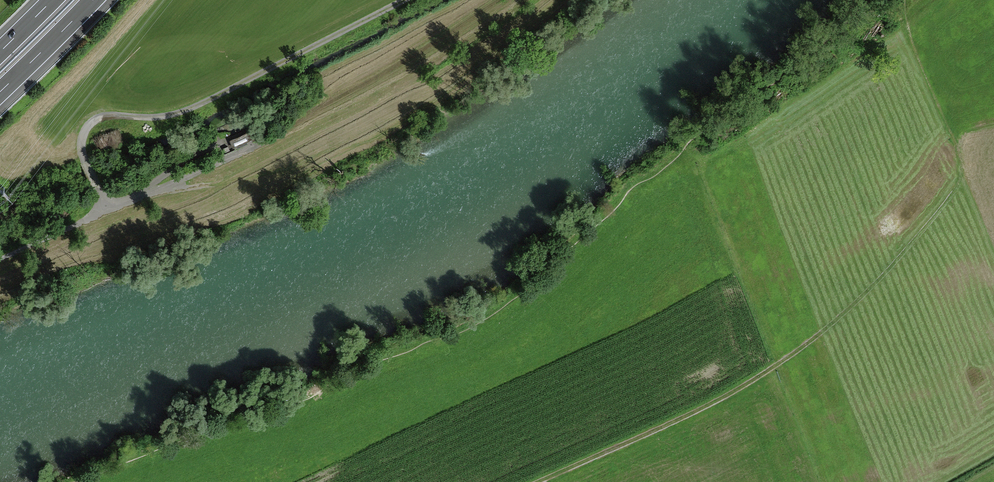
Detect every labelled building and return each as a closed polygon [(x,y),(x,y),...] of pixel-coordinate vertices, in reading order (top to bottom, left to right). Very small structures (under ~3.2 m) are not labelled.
[(232,143),(248,139),(246,132),(230,136),(232,143)]
